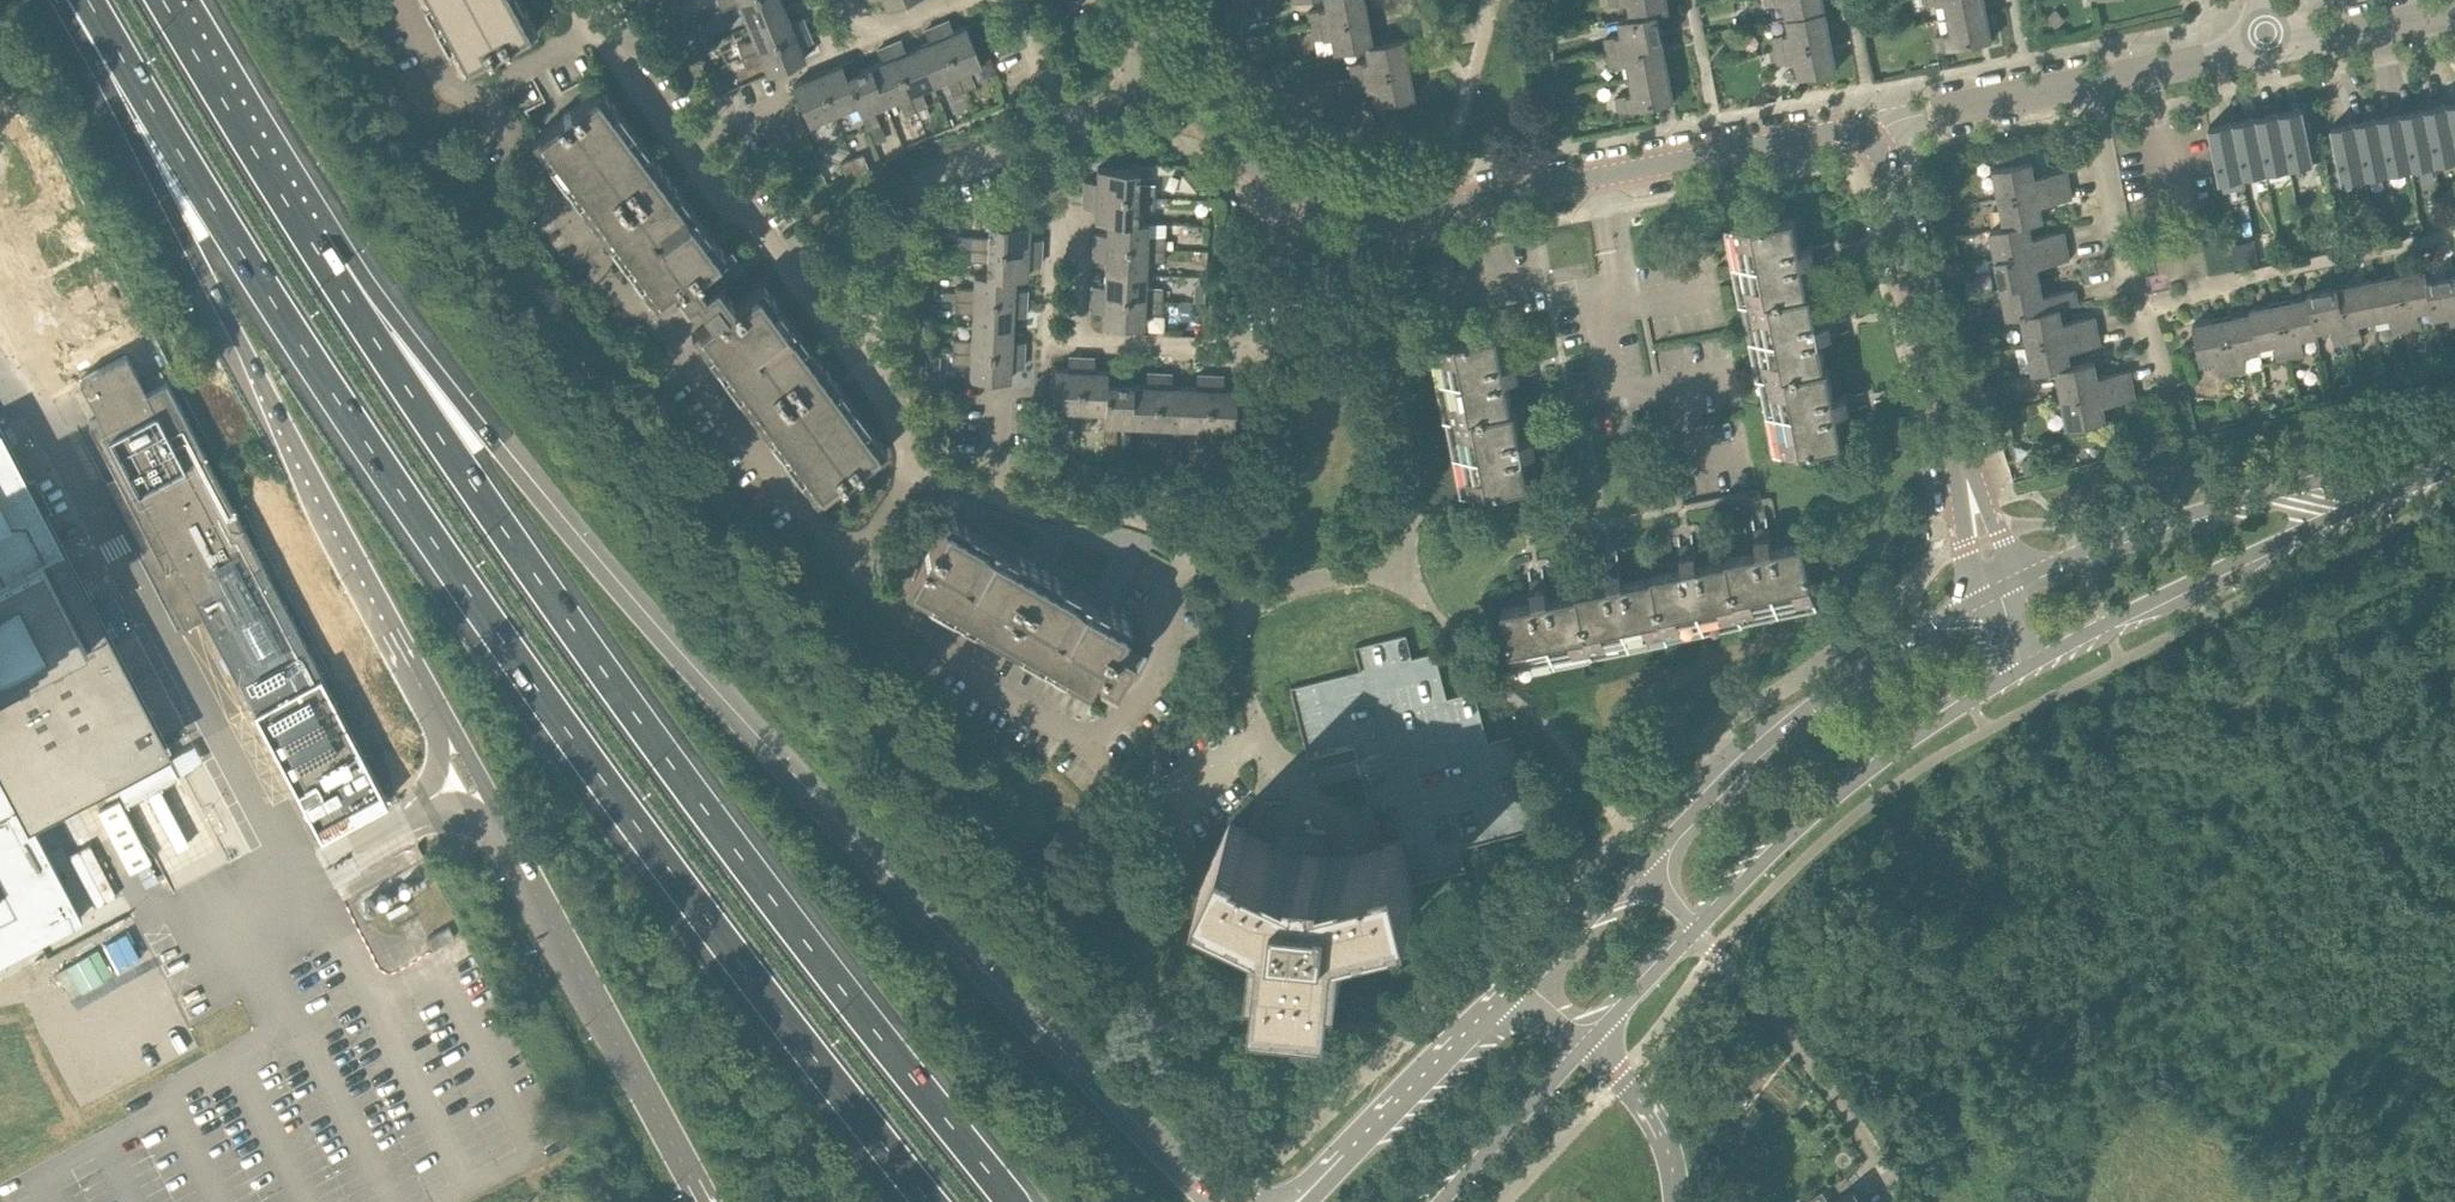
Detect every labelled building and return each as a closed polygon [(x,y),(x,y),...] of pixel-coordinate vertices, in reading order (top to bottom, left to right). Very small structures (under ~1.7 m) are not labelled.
[(461,74),(537,32),(519,0),(420,0),(461,74)] [(785,11),(781,0),(745,0),(722,9),(707,16),(709,23),(712,21),(715,21),(718,20),(720,20),(722,21),(725,21),(727,22),(744,15),(748,26),(785,11)] [(745,0),(718,0),(722,9),(745,0)] [(887,9),(909,0),(883,0),(887,9)] [(1311,26),(1365,16),(1362,0),(1324,0),(1325,8),(1308,11),(1311,26)] [(1658,11),(1658,13),(1670,11),(1668,0),(1611,0),(1612,5),(1629,2),(1632,16),(1658,11)] [(1769,6),(1786,3),(1789,17),(1826,10),(1824,0),(1767,0),(1769,6)] [(1986,8),(1984,0),(1926,0),(1927,5),(1945,1),(1948,16),(1986,8)] [(1992,39),(1986,8),(1948,16),(1951,32),(1934,35),(1936,50),(1992,39)] [(2065,19),(2056,8),(2046,16),(2056,27),(2065,19)] [(1826,10),(1789,17),(1792,32),(1774,36),(1776,50),(1831,39),(1826,10)] [(741,57),(806,30),(802,19),(791,24),(785,11),(748,26),(754,40),(737,47),(741,57)] [(1664,41),(1658,13),(1658,11),(1632,16),(1621,18),(1624,34),(1605,37),(1608,52),(1664,41)] [(1365,16),(1311,26),(1313,39),(1331,36),(1334,52),(1364,47),(1371,46),(1370,44),(1365,16)] [(950,21),(937,27),(964,92),(975,87),(968,70),(982,65),(967,28),(955,33),(950,21)] [(964,92),(937,27),(926,31),(930,43),(918,48),(933,85),(946,80),(952,96),(964,92)] [(812,44),(806,30),(741,57),(746,69),(763,62),(768,75),(805,60),(800,48),(812,44)] [(1370,44),(1371,46),(1364,47),(1367,61),(1349,64),(1352,79),(1408,69),(1402,38),(1370,44)] [(1831,39),(1776,50),(1779,63),(1797,60),(1800,76),(1837,69),(1831,39)] [(933,85),(918,48),(907,53),(902,40),(889,46),(916,111),(927,107),(920,90),(933,85)] [(1632,77),(1669,70),(1664,41),(1608,52),(1611,65),(1629,62),(1632,77)] [(916,111),(889,46),(878,50),(883,62),(870,67),(886,104),(898,99),(905,116),(916,111)] [(886,104),(870,67),(859,72),(855,60),(841,66),(857,105),(867,131),(879,126),(873,109),(886,104)] [(857,105),(841,66),(818,75),(834,114),(857,105)] [(1408,69),(1352,79),(1354,92),(1372,89),(1375,105),(1413,98),(1408,69)] [(1669,70),(1632,77),(1635,92),(1616,95),(1619,111),(1675,100),(1669,70)] [(834,114),(818,75),(793,85),(809,124),(834,114)] [(602,88),(531,141),(656,308),(675,294),(685,308),(695,300),(711,321),(692,335),(817,503),(887,451),(762,283),(733,305),(707,270),(727,256),(602,88)] [(2447,104),(2424,109),(2434,162),(2454,158),(2454,145),(2447,104)] [(2303,107),(2279,112),(2289,166),(2314,162),(2303,107)] [(2434,162),(2424,109),(2401,113),(2412,166),(2434,162)] [(2289,166),(2279,112),(2256,116),(2267,171),(2289,166)] [(2412,166),(2401,113),(2378,117),(2389,171),(2412,166)] [(2267,171),(2256,116),(2233,121),(2244,175),(2267,171)] [(2389,171),(2378,117),(2355,122),(2366,175),(2389,171)] [(2244,175),(2233,121),(2210,125),(2219,180),(2244,175)] [(2366,175),(2355,122),(2331,126),(2341,180),(2366,175)] [(887,140),(882,126),(869,131),(875,145),(887,140)] [(868,169),(866,163),(863,155),(852,159),(858,174),(868,169)] [(847,178),(858,174),(852,159),(841,164),(847,178)] [(1993,168),(1999,198),(2070,184),(2067,169),(2035,176),(2032,160),(1993,168)] [(1085,181),(1084,195),(1155,198),(1156,186),(1138,185),(1138,170),(1098,168),(1097,182),(1085,181)] [(2070,184),(1999,198),(2005,227),(2029,222),(2043,220),(2040,204),(2073,198),(2070,184)] [(1244,204),(1251,203),(1249,191),(1242,192),(1244,204)] [(1155,198),(1084,195),(1084,207),(1096,208),(1096,221),(1107,221),(1136,223),(1136,221),(1137,208),(1155,209),(1155,198)] [(1808,247),(1801,215),(1725,230),(1741,308),(1743,307),(1757,382),(1760,381),(1774,456),(1850,441),(1844,410),(1858,407),(1856,393),(1842,396),(1835,364),(1833,365),(1828,335),(1842,332),(1839,319),(1825,322),(1819,290),(1816,290),(1811,261),(1825,259),(1822,244),(1808,247)] [(1136,223),(1107,221),(1106,234),(1095,233),(1095,246),(1165,250),(1166,237),(1148,236),(1148,222),(1136,221),(1136,223)] [(970,237),(970,248),(1041,252),(1041,239),(1030,238),(1031,224),(990,222),(989,238),(970,237)] [(2029,222),(2005,227),(1991,230),(1997,259),(2066,245),(2064,231),(2032,238),(2029,222)] [(958,248),(970,248),(970,237),(958,236),(958,248)] [(1174,250),(1174,241),(1166,241),(1165,250),(1174,250)] [(2066,245),(1997,259),(2002,288),(2040,280),(2038,266),(2069,260),(2066,245)] [(1165,250),(1095,246),(1094,260),(1105,261),(1105,273),(1146,274),(1147,261),(1165,262),(1165,250)] [(1041,252),(970,248),(969,262),(988,262),(987,275),(1015,276),(1028,277),(1029,265),(1040,265),(1041,252)] [(2396,275),(2407,330),(2421,327),(2418,310),(2432,307),(2427,279),(2425,269),(2396,275)] [(1146,274),(1105,273),(1104,286),(1093,285),(1092,298),(1163,301),(1164,289),(1145,288),(1146,274)] [(2432,307),(2434,317),(2449,314),(2453,331),(2454,330),(2454,273),(2427,279),(2432,307)] [(1015,276),(987,275),(974,274),(974,289),(956,288),(956,292),(955,299),(1027,303),(1027,290),(1014,289),(1015,276)] [(2367,280),(2375,318),(2390,315),(2393,333),(2407,330),(2396,275),(2367,280)] [(2040,280),(2002,288),(2008,318),(2021,316),(2060,308),(2078,305),(2075,290),(2043,296),(2040,280)] [(2338,286),(2349,341),(2363,339),(2359,321),(2375,318),(2367,280),(2338,286)] [(2310,291),(2310,295),(2317,330),(2332,327),(2335,344),(2349,341),(2338,286),(2310,291)] [(1175,301),(1176,291),(1164,290),(1164,300),(1175,301)] [(2281,301),(2292,358),(2306,355),(2302,337),(2318,334),(2317,330),(2310,295),(2281,301)] [(1163,301),(1092,298),(1092,311),(1103,312),(1103,325),(1143,327),(1144,313),(1162,314),(1163,301)] [(1027,303),(955,299),(955,312),(972,313),(972,326),(1012,328),(1013,315),(1026,316),(1027,303)] [(2277,361),(2292,358),(2281,301),(2252,307),(2253,312),(2260,346),(2274,343),(2277,361)] [(932,306),(932,315),(943,315),(943,306),(932,306)] [(2060,308),(2021,316),(2026,343),(2098,330),(2095,316),(2063,322),(2060,308)] [(2224,318),(2235,373),(2247,371),(2244,353),(2261,350),(2260,346),(2253,312),(2224,318)] [(2235,373),(2224,318),(2193,324),(2201,362),(2216,359),(2220,376),(2235,373)] [(1012,328),(972,326),(971,340),(953,340),(953,351),(1024,354),(1024,342),(1012,341),(1012,328)] [(2098,330),(2026,343),(2032,374),(2057,369),(2056,367),(2071,365),(2069,351),(2100,344),(2098,330)] [(1512,363),(1505,332),(1429,347),(1445,424),(1446,423),(1461,498),(1538,482),(1532,452),(1546,449),(1545,442),(1543,435),(1530,437),(1523,406),(1520,407),(1515,377),(1529,375),(1527,367),(1526,360),(1512,363)] [(926,354),(926,336),(913,336),(913,353),(926,354)] [(1024,354),(953,351),(952,364),(970,365),(969,379),(1010,381),(1010,368),(1023,368),(1024,354)] [(147,392),(127,355),(80,380),(100,416),(89,422),(118,477),(108,483),(184,627),(204,615),(235,673),(282,763),(322,834),(385,801),(349,727),(165,382),(147,392)] [(1066,427),(1079,428),(1082,358),(1069,358),(1068,370),(1055,369),(1053,409),(1067,409),(1066,427)] [(1082,358),(1079,428),(1091,428),(1092,410),(1104,411),(1106,411),(1108,371),(1095,371),(1095,359),(1082,358)] [(2056,367),(2057,369),(2062,397),(2133,383),(2130,369),(2098,376),(2095,360),(2071,365),(2056,367)] [(939,370),(925,370),(925,382),(939,383),(939,370)] [(1106,411),(1104,411),(1103,442),(1116,443),(1117,424),(1131,425),(1133,384),(1120,384),(1121,372),(1108,371),(1106,411)] [(1133,384),(1131,425),(1143,426),(1143,444),(1156,445),(1159,373),(1147,373),(1146,385),(1133,384)] [(1159,373),(1156,445),(1167,445),(1168,427),(1182,427),(1184,387),(1172,386),(1172,374),(1159,373)] [(1184,387),(1182,427),(1196,428),(1195,447),(1207,447),(1210,376),(1198,375),(1197,387),(1184,387)] [(1210,376),(1207,447),(1220,448),(1221,429),(1235,430),(1237,389),(1223,388),(1224,376),(1210,376)] [(2133,383),(2062,397),(2068,427),(2106,420),(2103,404),(2135,398),(2133,383)] [(1999,409),(2015,406),(2012,391),(1996,394),(1999,409)] [(83,917),(30,818),(164,748),(0,437),(0,961),(83,917)] [(2042,472),(2039,456),(2023,459),(2026,475),(2042,472)] [(1232,483),(1232,468),(1218,468),(1218,483),(1232,483)] [(948,517),(905,594),(1088,696),(1099,677),(1113,685),(1124,666),(1136,673),(1146,655),(1119,640),(1131,619),(948,517)] [(1532,594),(1502,600),(1517,677),(1594,662),(1593,659),(1668,644),(1668,641),(1743,627),(1743,624),(1818,610),(1803,533),(1772,539),(1769,525),(1760,527),(1754,528),(1757,542),(1726,548),(1727,551),(1697,557),(1694,542),(1688,544),(1680,545),(1682,560),(1651,566),(1651,569),(1622,574),(1619,560),(1613,561),(1605,562),(1608,577),(1576,583),(1577,586),(1547,592),(1544,577),(1535,579),(1529,580),(1532,594)] [(1247,829),(1230,821),(1204,876),(1206,877),(1207,875),(1271,906),(1263,984),(1266,985),(1266,980),(1336,987),(1336,992),(1339,992),(1346,913),(1416,895),(1413,885),(1468,872),(1462,849),(1537,831),(1513,736),(1491,741),(1477,690),(1449,697),(1438,651),(1415,657),(1409,633),(1355,647),(1361,670),(1291,687),(1309,758),(1355,747),(1360,766),(1379,845),(1384,844),(1385,848),(1321,864),(1322,854),(1307,852),(1306,862),(1246,832),(1247,829)] [(120,800),(99,811),(131,872),(152,861),(120,800)] [(107,947),(62,965),(73,992),(118,974),(107,947)] [(1726,1136),(1736,1130),(1724,1111),(1714,1117),(1726,1136)] [(1767,1169),(1753,1161),(1744,1177),(1758,1185),(1767,1169)] [(1855,1189),(1836,1201),(1863,1201),(1855,1189)] [(1823,1190),(1803,1201),(1831,1201),(1823,1190)]
